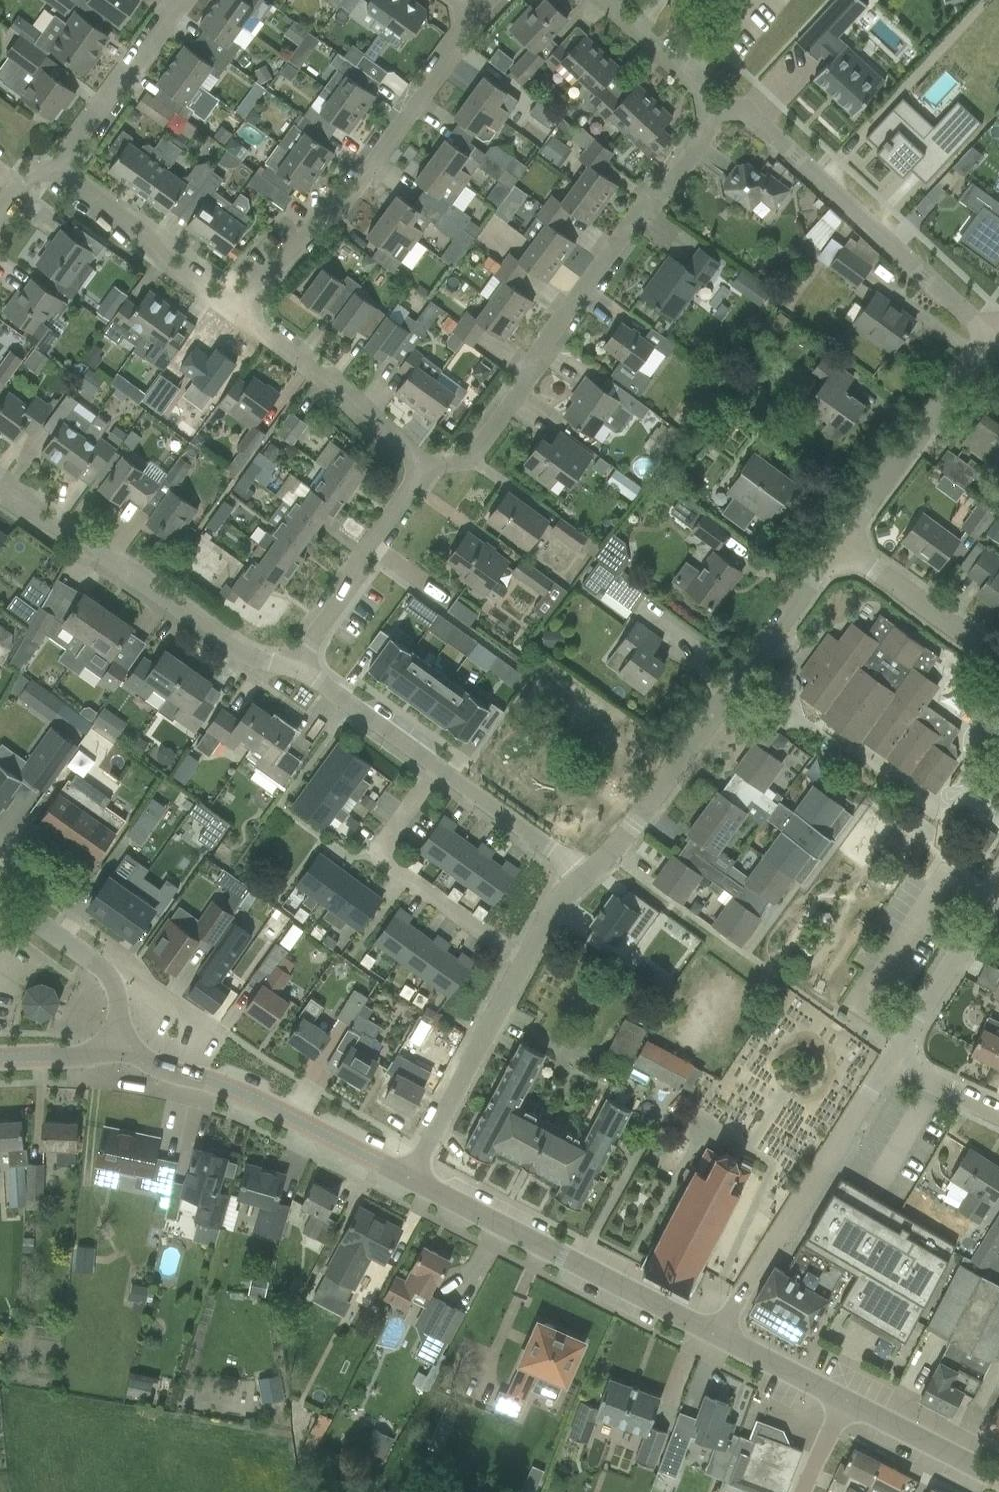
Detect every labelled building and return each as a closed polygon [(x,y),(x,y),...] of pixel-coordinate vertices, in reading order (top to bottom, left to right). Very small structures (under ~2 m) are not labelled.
[(66,16),(77,1),(75,0),(46,0),(66,16)] [(120,25),(138,0),(79,0),(79,3),(78,4),(102,22),(107,15),(120,25)] [(213,6),(241,26),(242,25),(251,14),(260,20),(272,4),(266,0),(218,0),(213,6)] [(337,9),(341,4),(344,0),(329,0),(328,2),(337,9)] [(352,12),(361,0),(344,0),(341,4),(352,12)] [(379,34),(404,0),(369,0),(367,3),(368,10),(377,17),(370,27),(379,34)] [(378,34),(388,41),(397,48),(405,37),(412,36),(420,25),(427,23),(425,9),(413,0),(404,0),(379,34),(378,34)] [(524,82),(544,61),(545,60),(544,60),(536,51),(567,18),(547,0),(546,0),(536,11),(531,7),(511,29),(532,49),(512,71),(524,82)] [(861,0),(834,0),(796,41),(816,60),(820,57),(827,63),(814,78),(853,115),(877,89),(845,59),(854,51),(839,37),(867,6),(861,0)] [(213,6),(199,25),(213,35),(205,45),(229,62),(241,46),(232,39),(241,26),(213,6)] [(69,62),(85,74),(97,57),(94,55),(108,36),(92,25),(76,13),(68,24),(55,15),(35,43),(47,52),(50,49),(69,62)] [(19,16),(10,28),(20,36),(32,45),(41,33),(19,16)] [(295,20),(285,34),(299,45),(309,31),(295,20)] [(545,60),(544,61),(553,70),(561,62),(562,63),(578,77),(602,51),(585,35),(569,51),(560,43),(544,60),(545,60)] [(20,36),(5,55),(9,58),(36,77),(22,97),(35,107),(52,119),(62,105),(65,107),(70,100),(75,94),(62,84),(37,66),(42,59),(45,55),(32,45),(20,36)] [(171,64),(199,85),(199,84),(208,72),(217,79),(229,62),(205,45),(198,54),(185,45),(171,64)] [(490,61),(508,70),(515,57),(498,47),(490,61)] [(296,48),(288,60),(299,68),(308,57),(296,48)] [(595,109),(596,111),(613,93),(621,84),(612,76),(620,68),(602,51),(572,84),(572,85),(579,78),(586,85),(583,109),(595,109)] [(330,79),(324,87),(363,115),(376,96),(366,88),(373,78),(356,65),(355,64),(346,58),(338,52),(330,64),(337,69),(330,79)] [(362,57),(356,65),(373,78),(380,83),(388,72),(382,69),(373,62),(363,55),(362,57)] [(171,64),(157,84),(161,87),(170,93),(163,103),(170,108),(187,120),(194,111),(194,110),(196,112),(210,93),(199,84),(199,85),(171,64)] [(254,71),(261,84),(272,78),(266,65),(254,71)] [(469,97),(503,121),(518,101),(484,76),(469,97)] [(607,118),(624,133),(630,127),(655,100),(637,84),(621,101),(613,93),(596,111),(606,119),(607,118)] [(304,116),(331,136),(338,126),(349,134),(363,115),(324,87),(319,95),(304,116)] [(135,107),(164,127),(175,112),(146,91),(135,107)] [(475,135),(482,140),(490,139),(503,121),(469,97),(454,118),(476,133),(475,135)] [(630,127),(624,133),(635,143),(642,136),(658,152),(670,139),(660,130),(672,117),(655,100),(630,127)] [(893,108),(866,137),(879,149),(876,152),(896,170),(903,177),(910,169),(925,184),(982,123),(957,100),(924,136),(893,108)] [(529,113),(548,127),(556,117),(538,101),(529,113)] [(134,109),(127,118),(133,121),(139,120),(142,115),(134,109)] [(246,118),(255,125),(261,116),(252,109),(246,118)] [(293,124),(279,143),(291,151),(303,160),(320,173),(334,153),(324,146),(317,141),(324,131),(304,116),(297,126),(293,124)] [(571,138),(571,137),(576,131),(562,118),(559,121),(555,126),(558,129),(571,138)] [(109,170),(128,184),(155,148),(154,147),(150,144),(143,144),(139,149),(130,142),(134,138),(123,130),(109,149),(118,156),(109,170)] [(217,137),(225,143),(230,136),(222,130),(217,137)] [(128,184),(148,198),(168,170),(168,171),(183,150),(163,135),(154,147),(155,148),(128,184)] [(234,136),(227,146),(238,154),(245,143),(234,136)] [(540,154),(554,165),(568,147),(554,136),(540,154)] [(430,160),(465,184),(478,166),(480,164),(469,155),(463,151),(446,138),(430,160)] [(586,148),(605,162),(613,152),(593,139),(592,140),(586,148)] [(269,165),(261,175),(277,186),(282,190),(289,180),(295,185),(306,192),(320,173),(303,160),(291,151),(279,143),(265,162),(269,165)] [(486,155),(519,179),(527,167),(498,146),(490,147),(485,154),(486,155)] [(969,174),(981,152),(970,146),(958,167),(969,174)] [(470,153),(469,155),(480,164),(486,155),(485,154),(475,147),(470,153)] [(574,184),(603,205),(617,185),(599,172),(605,162),(586,148),(579,159),(588,166),(574,184)] [(519,179),(486,155),(480,164),(478,166),(511,190),(519,179)] [(430,160),(416,180),(426,187),(448,204),(450,202),(451,203),(465,184),(430,160)] [(148,198),(167,212),(179,196),(182,193),(191,199),(189,203),(215,168),(207,163),(197,165),(189,176),(179,178),(168,171),(168,170),(148,198)] [(734,198),(750,210),(759,198),(773,208),(776,204),(778,205),(790,189),(769,173),(766,177),(749,164),(737,164),(724,181),(726,193),(728,194),(725,198),(731,202),(734,198)] [(186,226),(206,241),(233,205),(232,204),(216,191),(224,180),(213,171),(215,169),(215,168),(189,203),(198,210),(186,226)] [(277,186),(261,175),(257,171),(248,183),(269,198),(277,186)] [(996,269),(998,264),(998,202),(972,182),(959,199),(960,200),(962,198),(989,217),(969,247),(984,258),(982,259),(996,269)] [(570,210),(589,224),(603,205),(574,184),(561,202),(552,196),(544,206),(563,220),(570,210)] [(936,184),(925,195),(935,204),(946,192),(936,184)] [(206,241),(226,255),(251,220),(245,215),(250,208),(249,199),(241,193),(232,204),(233,205),(206,241)] [(382,215),(416,240),(432,219),(398,194),(382,215)] [(448,204),(442,213),(443,214),(463,228),(469,219),(471,217),(461,209),(451,203),(450,202),(448,204)] [(523,235),(533,241),(561,262),(575,243),(556,230),(563,220),(544,206),(523,235)] [(805,235),(820,250),(843,219),(831,208),(805,235)] [(433,225),(467,249),(475,238),(463,228),(443,214),(442,213),(433,225)] [(372,257),(393,272),(402,260),(416,240),(382,215),(367,237),(380,246),(372,257)] [(469,219),(463,228),(475,238),(482,228),(469,219)] [(63,231),(38,264),(57,278),(53,284),(73,298),(81,287),(72,280),(86,261),(90,264),(97,255),(104,245),(77,226),(70,236),(63,231)] [(528,269),(547,283),(561,262),(533,241),(519,260),(510,254),(502,264),(521,278),(528,269)] [(233,246),(227,255),(234,260),(241,251),(233,246)] [(832,263),(829,266),(856,285),(859,283),(871,266),(850,251),(844,246),(832,263)] [(642,295),(676,320),(703,283),(704,284),(719,263),(700,249),(686,268),(670,256),(642,295)] [(366,254),(361,261),(363,268),(369,273),(377,263),(366,254)] [(490,300),(519,321),(533,302),(514,288),(521,278),(502,264),(494,258),(487,268),(495,273),(494,275),(503,282),(490,300)] [(332,323),(333,323),(338,316),(357,291),(356,291),(361,285),(347,275),(341,282),(323,269),(300,299),(318,313),(323,306),(337,316),(332,323)] [(770,291),(741,270),(731,284),(760,306),(770,291)] [(24,335),(49,353),(63,334),(44,320),(49,312),(54,315),(63,302),(32,279),(18,298),(15,296),(4,311),(29,329),(24,335)] [(420,285),(416,289),(426,296),(430,292),(420,285)] [(111,320),(103,332),(119,344),(131,328),(144,337),(168,304),(149,290),(137,307),(126,299),(114,315),(111,320)] [(364,346),(365,347),(370,340),(371,340),(389,315),(357,291),(338,316),(333,323),(350,336),(355,330),(369,340),(364,346)] [(875,340),(892,353),(915,321),(876,292),(863,310),(852,324),(875,340)] [(460,322),(479,336),(485,327),(504,341),(519,321),(490,300),(477,318),(467,312),(460,322)] [(388,353),(403,363),(413,349),(413,348),(427,330),(442,309),(431,301),(416,322),(408,316),(402,325),(389,315),(371,340),(370,340),(365,347),(382,360),(388,353)] [(102,304),(96,312),(97,313),(98,314),(108,321),(109,322),(115,314),(114,313),(102,305),(102,304)] [(149,359),(164,369),(184,342),(174,334),(186,317),(168,304),(137,346),(134,350),(146,359),(149,359)] [(781,311),(769,325),(781,335),(793,320),(781,311)] [(450,316),(442,327),(450,333),(458,322),(450,316)] [(479,336),(460,322),(452,332),(471,346),(479,336)] [(621,323),(604,346),(620,358),(623,360),(612,375),(640,396),(652,380),(644,374),(637,369),(654,346),(644,340),(621,323)] [(7,383),(23,360),(15,354),(22,344),(13,337),(4,349),(9,352),(0,365),(0,378),(7,383)] [(665,337),(657,348),(660,351),(668,357),(676,346),(669,340),(665,337)] [(95,344),(83,361),(95,370),(103,358),(99,355),(103,350),(95,344)] [(24,363),(40,372),(50,354),(33,346),(24,363)] [(194,380),(213,394),(235,364),(216,350),(210,358),(196,348),(181,369),(195,379),(194,380)] [(395,393),(411,405),(438,367),(413,349),(403,363),(399,368),(409,375),(395,393)] [(822,429),(838,440),(863,405),(848,394),(843,390),(853,377),(824,357),(814,371),(826,379),(807,405),(829,421),(822,429)] [(411,405),(434,422),(450,400),(461,385),(438,367),(411,405)] [(88,369),(78,383),(94,395),(104,381),(88,369)] [(146,394),(142,399),(162,414),(180,388),(161,374),(146,394)] [(240,376),(219,405),(228,412),(235,403),(260,422),(261,421),(268,411),(280,395),(268,387),(266,389),(252,379),(249,383),(240,376)] [(580,428),(592,436),(602,422),(615,432),(616,431),(620,430),(626,421),(626,422),(633,413),(641,418),(648,408),(608,378),(601,388),(586,377),(577,390),(581,392),(564,416),(580,428)] [(461,385),(450,400),(458,406),(469,391),(461,385)] [(138,404),(142,399),(144,396),(146,394),(137,387),(130,398),(138,404)] [(14,440),(23,427),(33,434),(45,418),(52,408),(35,396),(29,405),(10,392),(0,404),(0,405),(0,429),(14,440)] [(53,435),(41,452),(60,466),(82,435),(64,421),(79,402),(68,394),(54,411),(43,428),(53,435)] [(998,452),(998,419),(987,411),(964,443),(986,460),(994,448),(998,452)] [(276,434),(293,445),(308,424),(292,412),(276,434)] [(250,429),(237,447),(240,449),(242,450),(250,456),(267,434),(257,427),(253,424),(250,429)] [(117,425),(107,437),(119,446),(126,438),(128,434),(117,425)] [(644,446),(665,462),(684,437),(674,429),(669,436),(658,427),(644,446)] [(132,430),(122,444),(132,451),(142,437),(132,430)] [(522,466),(550,487),(559,476),(571,485),(592,456),(559,432),(550,444),(542,438),(522,466)] [(82,435),(60,466),(78,479),(90,462),(101,470),(113,454),(116,450),(100,437),(94,444),(82,435)] [(263,454),(274,461),(282,450),(271,442),(263,454)] [(342,449),(327,470),(353,489),(369,468),(342,449)] [(246,473),(255,479),(262,484),(277,464),(274,461),(263,454),(261,452),(255,460),(246,473)] [(724,511),(744,526),(755,512),(766,520),(783,501),(782,499),(797,483),(756,452),(727,491),(735,497),(724,511)] [(127,494),(143,506),(159,484),(143,473),(144,472),(123,457),(112,472),(100,488),(121,502),(127,494)] [(159,506),(147,522),(170,538),(180,524),(184,527),(196,511),(197,509),(181,497),(183,494),(181,485),(179,483),(192,465),(180,457),(167,476),(165,478),(155,492),(164,499),(159,506)] [(956,481),(966,489),(979,472),(968,464),(956,481)] [(313,490),(339,509),(353,489),(327,470),(313,490)] [(237,485),(246,491),(255,479),(246,473),(237,485)] [(282,499),(318,525),(323,518),(329,522),(339,509),(313,490),(301,482),(293,493),(288,490),(282,499)] [(505,531),(529,548),(548,522),(525,506),(507,493),(488,519),(505,531)] [(278,527),(303,546),(318,525),(282,499),(292,507),(278,527)] [(216,513),(225,520),(234,507),(225,501),(216,513)] [(966,520),(961,528),(965,531),(977,539),(995,513),(979,502),(966,520)] [(208,525),(217,532),(225,520),(216,513),(208,525)] [(691,530),(717,549),(729,533),(703,514),(691,530)] [(923,514),(902,541),(903,542),(905,540),(921,552),(920,554),(938,568),(951,552),(959,540),(947,532),(939,526),(923,514)] [(580,546),(595,557),(602,547),(587,536),(561,517),(552,530),(578,549),(580,546)] [(259,544),(294,570),(304,557),(298,553),(303,546),(278,527),(271,535),(266,531),(257,543),(259,544)] [(884,527),(876,529),(878,537),(886,535),(884,527)] [(462,576),(499,603),(509,589),(495,579),(508,562),(485,545),(468,533),(449,559),(465,571),(462,576)] [(613,533),(596,557),(618,572),(620,574),(628,562),(625,542),(613,533)] [(969,573),(984,584),(978,592),(994,604),(998,607),(998,553),(989,546),(981,557),(969,573)] [(254,559),(248,567),(274,586),(279,579),(285,583),(294,570),(268,551),(259,562),(254,559)] [(698,598),(714,610),(742,572),(726,560),(714,552),(686,590),(698,598)] [(533,609),(547,620),(568,591),(523,558),(512,573),(543,595),(533,609)] [(227,583),(221,592),(234,601),(240,593),(258,607),(274,586),(248,567),(247,566),(232,587),(227,583)] [(605,590),(633,612),(647,594),(620,574),(618,572),(605,590)] [(33,577),(20,595),(38,608),(51,589),(33,577)] [(54,615),(53,616),(77,633),(66,648),(75,655),(107,610),(84,594),(71,587),(54,615)] [(456,599),(448,611),(469,626),(478,615),(456,599)] [(427,605),(418,619),(429,627),(430,625),(439,613),(427,605)] [(30,628),(10,663),(23,670),(39,641),(44,632),(53,616),(54,615),(41,608),(39,612),(36,617),(30,626),(29,628),(30,628)] [(132,627),(107,610),(75,655),(103,676),(114,660),(111,657),(132,627)] [(864,738),(936,791),(957,762),(953,759),(956,756),(955,746),(950,742),(959,729),(925,704),(937,686),(924,676),(938,657),(939,658),(939,656),(880,613),(879,614),(880,615),(865,634),(852,624),(839,642),(829,634),(800,673),(811,681),(802,693),(825,710),(822,715),(860,743),(864,738)] [(618,673),(644,692),(665,663),(652,654),(662,640),(636,621),(616,648),(629,658),(618,673)] [(441,636),(440,637),(447,642),(458,627),(451,622),(441,636)] [(12,650),(14,633),(0,624),(0,655),(12,650)] [(458,627),(447,642),(460,652),(461,650),(471,637),(458,627)] [(380,630),(370,645),(373,648),(381,653),(370,669),(381,677),(388,682),(410,652),(403,647),(384,633),(380,630)] [(566,631),(544,631),(544,647),(566,647),(566,631)] [(468,655),(467,656),(473,661),(475,660),(484,646),(478,641),(468,655)] [(127,682),(161,706),(188,667),(165,651),(151,672),(140,664),(145,658),(144,657),(127,682)] [(410,652),(388,682),(392,685),(397,689),(395,691),(404,697),(405,695),(408,696),(430,666),(414,655),(410,652)] [(497,655),(487,669),(500,678),(509,664),(497,655)] [(100,680),(113,689),(128,667),(115,658),(114,660),(103,676),(100,680)] [(430,666),(408,696),(427,711),(449,680),(430,666)] [(188,725),(196,731),(213,705),(212,704),(208,711),(197,703),(212,683),(188,667),(161,706),(159,710),(173,720),(174,718),(187,727),(188,725)] [(18,697),(32,707),(44,689),(31,680),(30,681),(19,696),(18,697)] [(449,680),(427,711),(430,712),(428,715),(436,721),(438,718),(447,724),(469,694),(449,680)] [(469,694),(447,724),(465,738),(476,723),(488,732),(503,711),(491,702),(487,707),(469,694)] [(195,746),(209,756),(221,740),(232,748),(240,737),(252,745),(272,717),(252,703),(240,721),(222,708),(195,746)] [(116,738),(128,723),(105,705),(93,721),(116,738)] [(83,708),(80,712),(91,721),(96,714),(97,712),(91,708),(89,706),(86,707),(83,708)] [(252,745),(245,755),(257,763),(256,765),(266,772),(282,783),(297,762),(280,749),(293,731),(272,717),(252,745)] [(44,791),(76,746),(51,728),(18,773),(44,791)] [(778,732),(771,743),(777,748),(784,747),(789,741),(778,732)] [(324,764),(364,793),(370,784),(361,777),(370,765),(339,743),(324,764)] [(736,771),(720,793),(762,824),(766,819),(770,814),(777,804),(782,797),(777,793),(771,800),(763,794),(783,766),(784,764),(755,743),(736,770),(736,771)] [(309,784),(349,813),(340,806),(348,795),(357,802),(364,793),(324,764),(309,784)] [(20,780),(0,765),(0,808),(20,780)] [(95,858),(97,859),(125,820),(105,806),(111,799),(76,774),(70,781),(68,780),(41,819),(43,821),(42,821),(95,859),(95,858)] [(294,806),(324,828),(333,815),(342,822),(349,813),(309,784),(294,806)] [(783,831),(765,857),(792,877),(802,884),(803,883),(802,882),(819,858),(820,859),(821,858),(820,857),(830,844),(828,843),(829,837),(834,840),(834,839),(833,839),(851,815),(852,815),(852,814),(811,785),(811,786),(813,788),(796,812),(793,810),(793,811),(796,814),(794,816),(777,804),(770,814),(766,819),(783,831)] [(373,788),(368,795),(375,801),(381,794),(373,788)] [(692,836),(684,846),(709,863),(709,862),(730,832),(744,812),(719,793),(720,793),(718,792),(703,813),(688,833),(692,836)] [(366,795),(360,803),(370,810),(376,802),(366,795)] [(152,799),(127,834),(140,844),(166,810),(152,799)] [(197,802),(188,813),(207,827),(215,815),(197,802)] [(360,822),(351,816),(346,824),(355,830),(360,822)] [(421,849),(445,867),(464,841),(451,832),(456,825),(444,816),(421,849)] [(982,825),(970,841),(985,852),(997,835),(982,825)] [(445,867),(469,884),(493,852),(482,844),(477,851),(464,841),(445,867)] [(709,862),(709,863),(684,846),(676,857),(674,855),(654,882),(681,902),(693,885),(702,873),(714,881),(709,887),(713,891),(722,879),(726,873),(709,862)] [(469,884),(494,902),(518,870),(506,861),(501,868),(488,859),(493,852),(469,884)] [(302,901),(311,908),(318,899),(318,900),(341,869),(320,854),(308,870),(297,884),(308,892),(302,901)] [(726,873),(722,879),(764,909),(770,900),(774,902),(792,877),(765,857),(744,886),(726,873)] [(414,858),(408,867),(417,873),(423,864),(414,858)] [(114,872),(89,907),(112,923),(137,888),(149,870),(139,863),(127,880),(114,872)] [(323,917),(332,924),(361,884),(341,869),(318,900),(329,908),(323,917)] [(137,888),(112,923),(134,939),(153,911),(160,916),(179,888),(167,879),(153,899),(137,888)] [(722,879),(713,891),(719,895),(724,888),(726,890),(737,898),(716,927),(741,945),(760,918),(758,917),(764,909),(722,879)] [(332,924),(340,930),(348,921),(359,929),(370,916),(382,899),(361,884),(332,924)] [(454,887),(448,896),(457,902),(463,893),(454,887)] [(586,938),(584,940),(609,955),(610,953),(613,950),(626,932),(639,941),(660,912),(628,888),(620,898),(619,899),(613,894),(595,918),(591,925),(594,927),(586,938)] [(243,899),(251,905),(258,895),(250,889),(243,899)] [(221,909),(231,916),(240,903),(230,896),(221,909)] [(164,963),(177,972),(203,935),(214,942),(231,916),(221,909),(212,902),(190,934),(169,919),(147,951),(154,956),(154,959),(161,964),(164,963)] [(479,905),(473,914),(482,920),(488,911),(479,905)] [(300,907),(293,916),(303,924),(310,914),(300,907)] [(377,941),(401,959),(420,934),(406,924),(411,917),(400,909),(377,941)] [(230,988),(219,980),(251,937),(232,923),(197,971),(202,974),(188,994),(213,1012),(230,988)] [(289,949),(303,930),(293,923),(279,942),(289,949)] [(317,923),(310,933),(320,940),(326,930),(317,923)] [(401,959),(425,977),(449,944),(437,936),(432,943),(420,934),(401,959)] [(322,941),(332,948),(337,942),(327,935),(322,941)] [(246,1008),(271,1026),(288,1003),(276,994),(289,974),(278,966),(289,951),(276,942),(256,971),(267,979),(246,1008)] [(425,977),(450,994),(473,962),(462,954),(457,961),(444,951),(449,944),(425,977)] [(610,953),(609,955),(622,964),(626,959),(613,950),(610,953)] [(366,953),(360,962),(370,969),(376,959),(366,953)] [(998,971),(998,967),(986,962),(979,982),(994,986),(998,971)] [(656,967),(649,978),(664,989),(672,978),(656,967)] [(53,1013),(58,1001),(53,988),(41,983),(29,989),(24,1001),(29,1013),(41,1018),(53,1013)] [(405,984),(399,994),(409,1000),(415,990),(405,984)] [(338,1017),(349,1024),(363,1004),(368,997),(354,989),(338,1017)] [(418,992),(412,1002),(422,1007),(428,998),(418,992)] [(289,1039),(315,1057),(327,1040),(331,1034),(312,1022),(324,1005),(312,998),(299,1015),(303,1018),(289,1039)] [(337,1070),(363,1086),(373,1069),(378,1061),(371,1057),(381,1041),(375,1037),(382,1026),(368,1017),(373,1010),(363,1004),(349,1024),(351,1024),(347,1031),(337,1048),(347,1054),(337,1070)] [(426,1008),(421,1017),(442,1029),(447,1020),(426,1008)] [(993,1064),(998,1052),(998,1021),(988,1016),(971,1053),(993,1064)] [(600,1066),(622,1077),(647,1030),(624,1018),(600,1066)] [(646,1040),(634,1064),(680,1088),(692,1064),(693,1063),(647,1039),(646,1040)] [(555,1195),(580,1208),(631,1110),(607,1097),(584,1140),(519,1105),(545,1055),(520,1042),(465,1147),(489,1160),(496,1148),(561,1183),(555,1195)] [(385,1099),(411,1113),(425,1087),(424,1087),(438,1059),(421,1049),(417,1047),(410,1061),(417,1064),(410,1078),(398,1073),(394,1081),(385,1099)] [(0,1122),(0,1146),(8,1145),(10,1166),(25,1165),(27,1165),(28,1165),(28,1163),(28,1149),(24,1149),(23,1141),(22,1121),(0,1122)] [(58,1163),(74,1164),(75,1147),(76,1123),(45,1122),(44,1146),(59,1147),(58,1163)] [(101,1147),(97,1165),(138,1173),(137,1178),(136,1183),(135,1187),(171,1195),(171,1194),(173,1181),(176,1170),(153,1165),(155,1157),(159,1139),(105,1128),(101,1147)] [(196,1220),(221,1227),(229,1195),(217,1192),(226,1158),(195,1149),(190,1169),(183,1194),(201,1199),(196,1220)] [(640,1268),(691,1294),(704,1269),(699,1266),(752,1166),(719,1149),(716,1154),(707,1149),(695,1171),(690,1182),(657,1244),(653,1243),(640,1268)] [(979,1221),(991,1201),(992,1202),(998,1193),(998,1191),(998,1169),(969,1149),(958,1166),(946,1187),(966,1199),(960,1209),(979,1221)] [(29,1208),(40,1208),(40,1199),(44,1199),(45,1164),(30,1163),(29,1208)] [(256,1229),(281,1236),(283,1226),(289,1206),(276,1203),(285,1174),(248,1164),(242,1184),(240,1196),(263,1202),(256,1229)] [(688,1167),(682,1178),(690,1182),(695,1171),(688,1167)] [(905,1343),(956,1245),(841,1178),(803,1243),(846,1269),(856,1275),(839,1304),(905,1343)] [(302,1232),(327,1245),(338,1223),(327,1217),(338,1196),(313,1182),(301,1204),(313,1211),(302,1232)] [(166,1218),(178,1221),(183,1196),(171,1194),(171,1195),(166,1218)] [(320,1288),(314,1299),(337,1310),(345,1315),(352,1302),(347,1300),(353,1287),(356,1288),(372,1256),(385,1262),(392,1247),(401,1229),(359,1207),(350,1225),(343,1239),(343,1240),(326,1273),(327,1274),(320,1288)] [(998,1273),(998,1255),(997,1253),(998,1250),(998,1214),(985,1236),(971,1259),(998,1273)] [(24,1237),(22,1251),(32,1252),(34,1238),(24,1237)] [(774,1267),(755,1298),(810,1331),(846,1269),(803,1243),(785,1273),(774,1267)] [(78,1246),(75,1270),(92,1271),(94,1247),(78,1246)] [(396,1276),(384,1299),(400,1307),(405,1296),(412,1300),(417,1290),(428,1296),(429,1295),(436,1281),(438,1282),(450,1260),(448,1259),(448,1255),(440,1251),(437,1253),(424,1246),(415,1264),(406,1281),(396,1276)] [(951,1413),(962,1391),(974,1397),(998,1349),(998,1273),(971,1259),(970,1260),(965,1258),(928,1327),(950,1338),(938,1361),(940,1362),(921,1398),(951,1413)] [(249,1279),(247,1294),(267,1297),(269,1282),(249,1279)] [(130,1283),(127,1300),(134,1301),(132,1310),(143,1312),(148,1286),(130,1283)] [(421,1343),(415,1355),(435,1365),(447,1342),(454,1330),(463,1313),(441,1301),(436,1299),(421,1328),(427,1332),(422,1341),(421,1343)] [(499,1392),(492,1407),(498,1409),(518,1418),(530,1389),(534,1381),(537,1374),(562,1385),(564,1386),(575,1361),(583,1342),(555,1330),(554,1326),(546,1323),(542,1324),(539,1323),(531,1341),(523,1361),(508,1396),(504,1394),(499,1392)] [(987,1404),(997,1384),(998,1385),(998,1349),(974,1397),(987,1404)] [(429,1391),(435,1380),(427,1376),(417,1371),(411,1382),(429,1391)] [(279,1376),(259,1379),(263,1402),(283,1398),(279,1376)] [(130,1378),(126,1395),(150,1400),(153,1383),(130,1378)] [(582,1401),(570,1436),(587,1442),(593,1424),(596,1417),(645,1434),(647,1435),(651,1425),(654,1416),(661,1397),(609,1378),(602,1397),(599,1407),(582,1401)] [(680,1412),(659,1471),(675,1477),(689,1437),(695,1439),(713,1446),(725,1450),(733,1453),(739,1436),(731,1433),(734,1424),(723,1420),(728,1404),(705,1396),(698,1415),(697,1418),(680,1412)] [(445,1406),(439,1420),(451,1426),(457,1412),(445,1406)] [(986,1431),(998,1438),(998,1407),(995,1413),(986,1431)] [(319,1411),(306,1436),(318,1442),(331,1417),(319,1411)] [(643,1441),(636,1461),(655,1467),(668,1431),(651,1425),(647,1435),(645,1434),(643,1441)] [(724,1491),(787,1491),(802,1450),(788,1444),(782,1431),(769,1437),(757,1433),(754,1441),(739,1435),(739,1436),(733,1453),(719,1490),(724,1491)] [(303,1453),(299,1459),(308,1463),(315,1449),(307,1445),(306,1446),(303,1445),(300,1451),(303,1453)] [(850,1473),(870,1484),(881,1462),(854,1448),(845,1465),(842,1463),(833,1479),(844,1484),(850,1473)] [(365,1453),(352,1477),(374,1489),(382,1474),(372,1468),(377,1459),(365,1453)] [(908,1476),(881,1462),(870,1484),(866,1491),(900,1491),(908,1476)]
